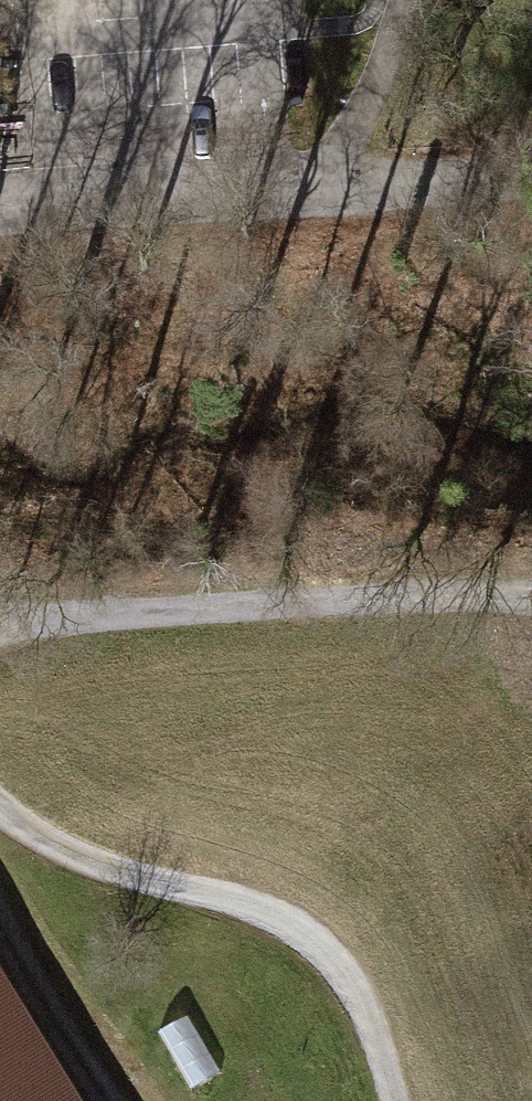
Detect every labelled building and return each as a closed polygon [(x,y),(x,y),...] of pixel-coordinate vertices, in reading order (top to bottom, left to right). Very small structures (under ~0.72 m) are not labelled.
[(0,963),(0,1100),(87,1100),(0,963)]
